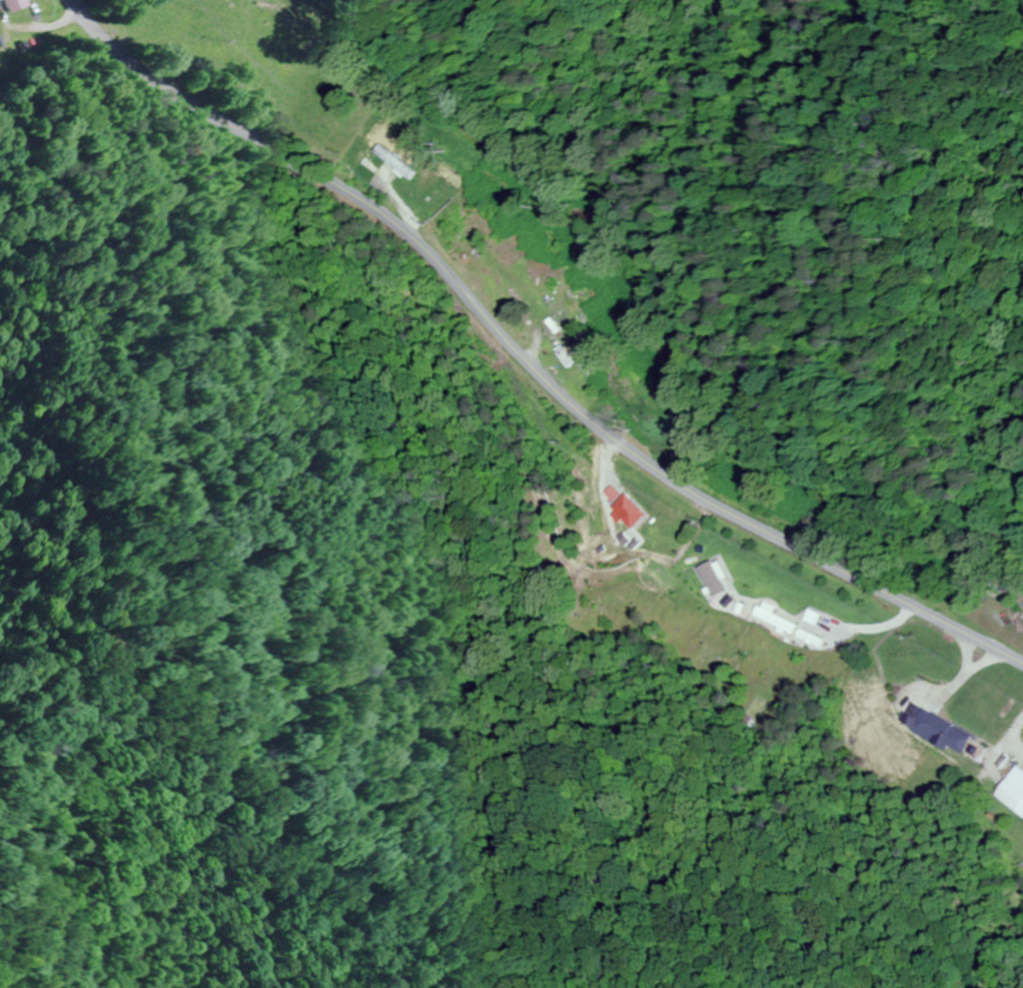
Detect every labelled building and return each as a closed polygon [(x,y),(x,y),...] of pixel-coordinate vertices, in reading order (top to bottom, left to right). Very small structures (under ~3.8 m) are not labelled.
[(20,0),(0,0),(0,2),(4,10),(21,3),(20,0)] [(399,159),(404,154),(388,140),(370,162),(385,175),(389,170),(400,178),(409,167),(399,159)] [(568,352),(589,386),(597,381),(576,347),(568,352)] [(609,495),(640,529),(656,515),(636,492),(630,497),(620,486),(609,495)] [(970,757),(982,734),(929,708),(918,731),(970,757)] [(1002,797),(1022,813),(1022,769),(1002,797)]
